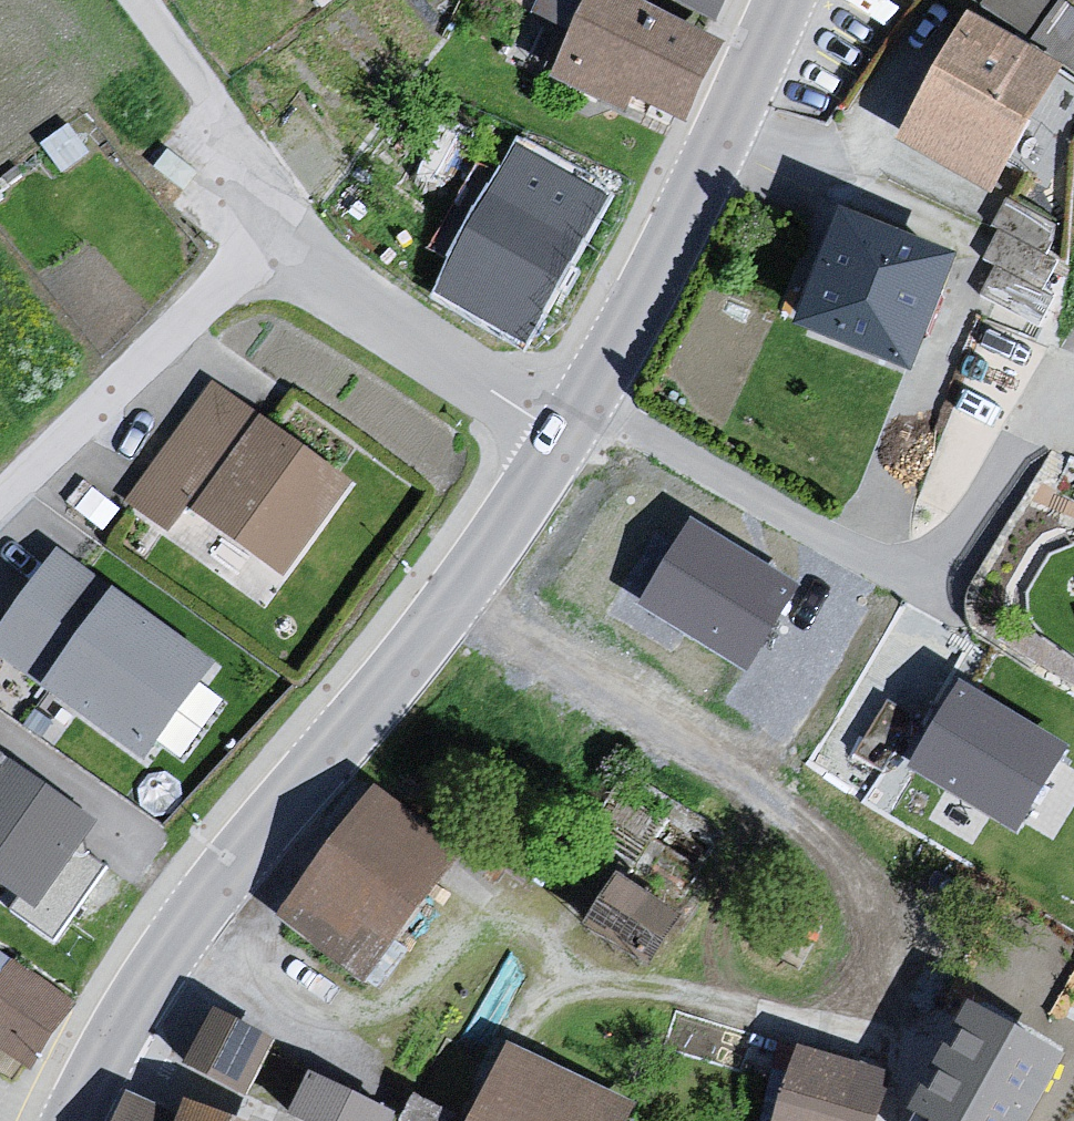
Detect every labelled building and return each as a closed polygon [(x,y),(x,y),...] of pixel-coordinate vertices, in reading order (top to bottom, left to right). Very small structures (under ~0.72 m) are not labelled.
[(558,80),(623,114),(632,99),(677,120),(712,47),(623,0),(597,0),(558,80)] [(715,20),(726,0),(677,0),(715,20)] [(965,26),(899,143),(987,208),(1067,87),(965,26)] [(448,298),(530,335),(613,197),(527,154),(448,298)] [(951,272),(829,225),(790,342),(902,387),(951,272)] [(354,494),(253,428),(187,520),(286,589),(354,494)] [(796,588),(695,529),(645,613),(747,672),(796,588)] [(60,554),(0,635),(0,662),(145,768),(218,670),(60,554)] [(1070,752),(962,687),(911,771),(1019,837),(1070,752)] [(0,753),(0,886),(36,911),(99,823),(0,753)] [(279,919),(365,987),(464,863),(378,795),(279,919)] [(617,866),(590,909),(653,948),(680,906),(617,866)] [(32,1077),(73,1009),(0,961),(0,1056),(32,1077)] [(904,1120),(1032,1120),(1067,1057),(969,1003),(904,1120)] [(209,1018),(182,1070),(253,1109),(276,1055),(209,1018)] [(507,1053),(473,1120),(628,1120),(634,1109),(507,1053)] [(795,1054),(778,1120),(873,1120),(883,1079),(795,1054)] [(291,1105),(328,1120),(390,1120),(398,1101),(308,1064),(291,1105)] [(123,1098),(115,1120),(171,1120),(172,1119),(123,1098)]
